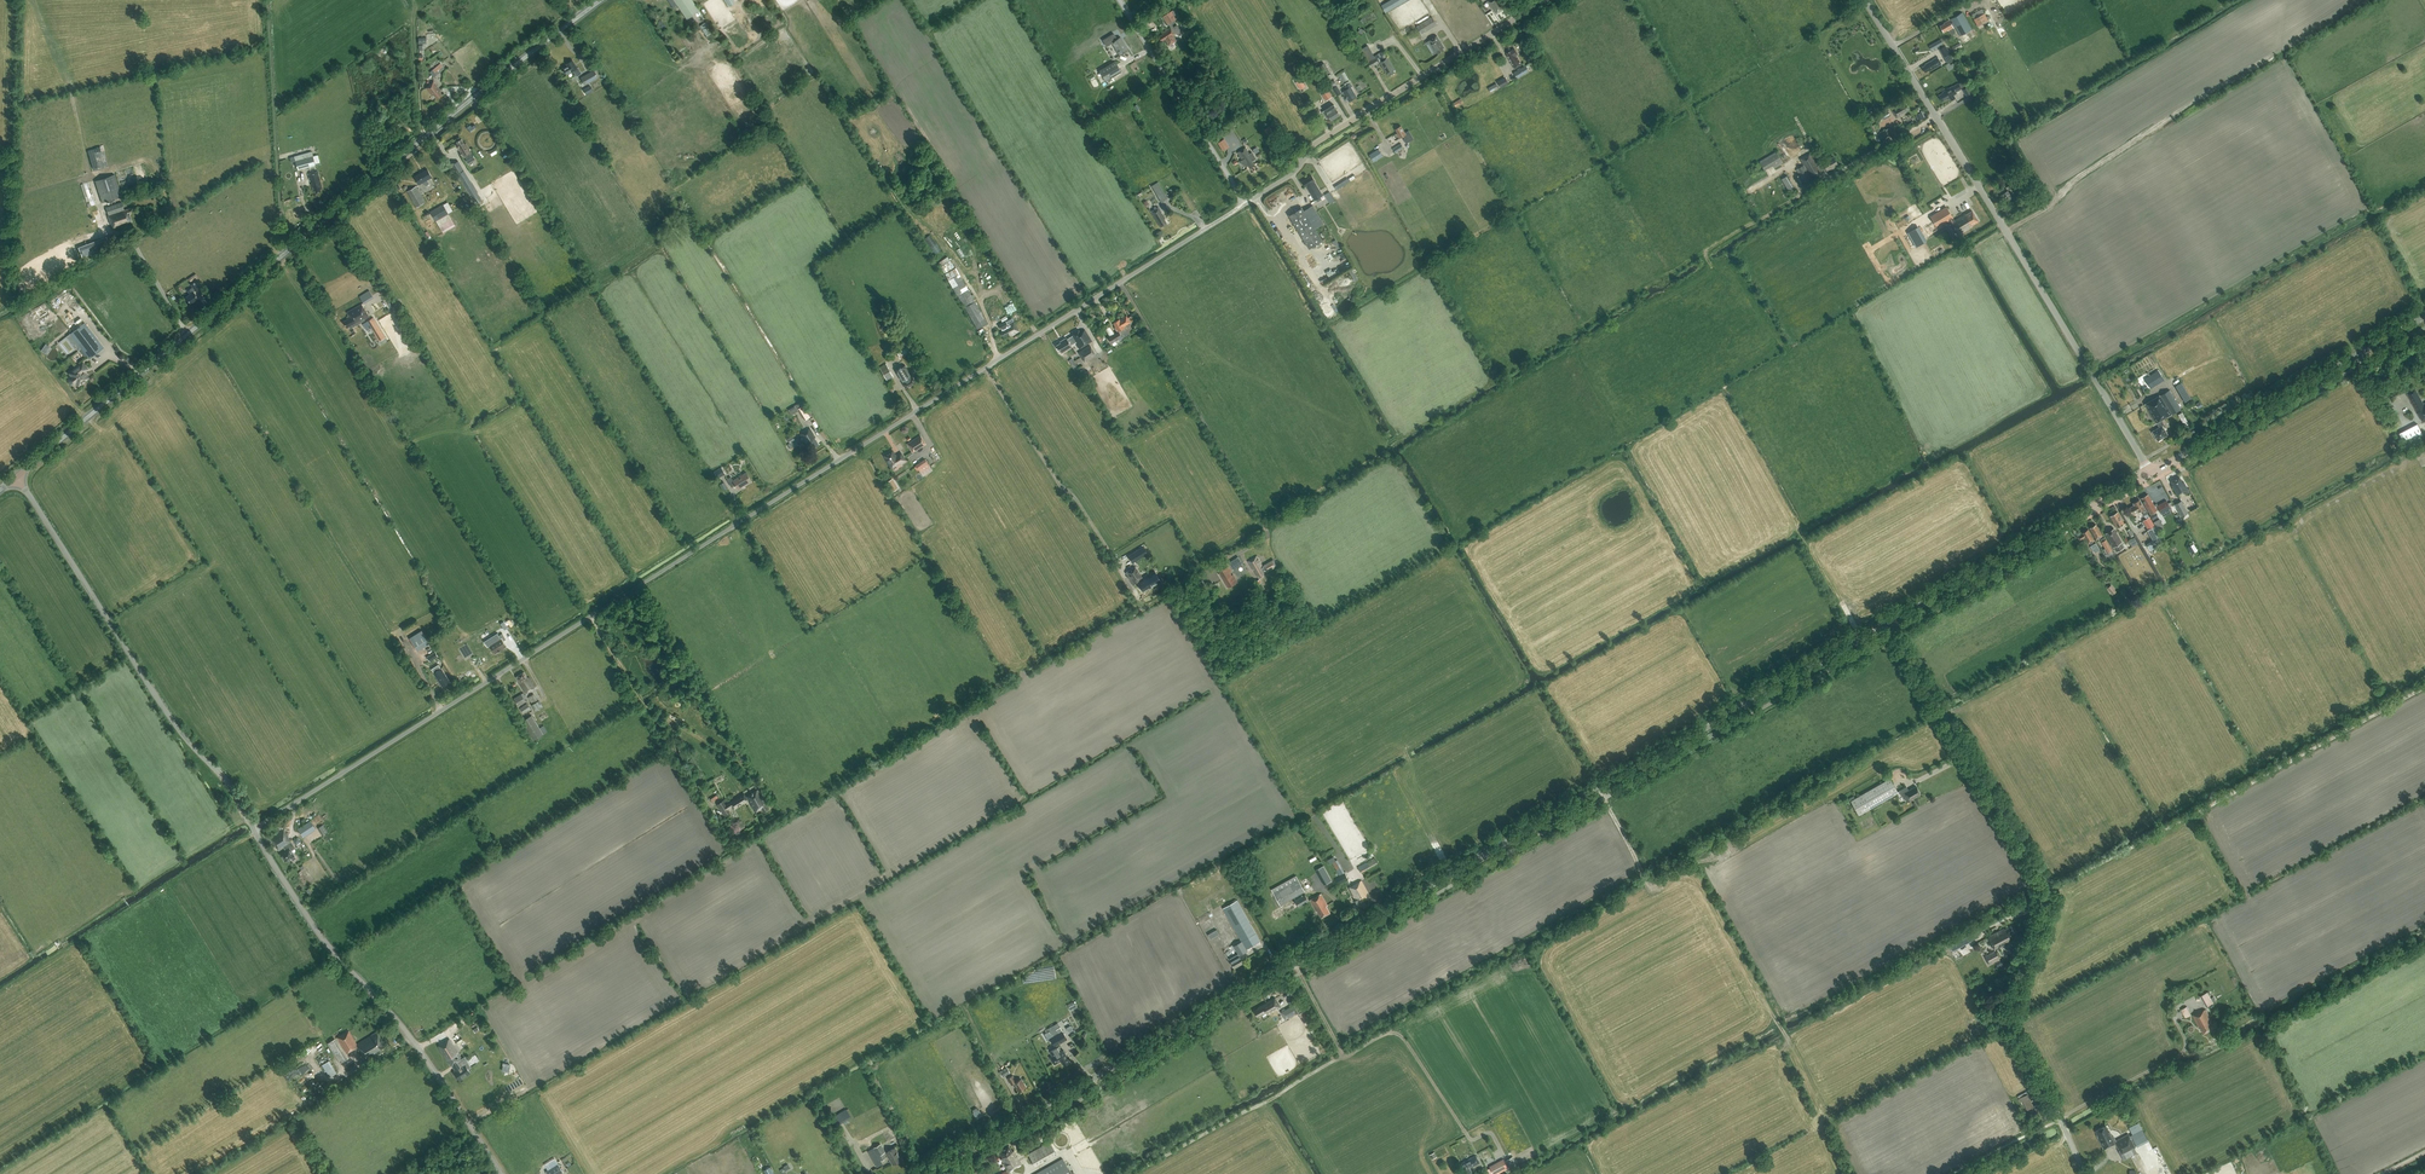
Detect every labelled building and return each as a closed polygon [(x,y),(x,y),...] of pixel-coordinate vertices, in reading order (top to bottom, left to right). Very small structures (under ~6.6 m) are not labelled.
[(686,20),(699,11),(691,0),(673,0),(686,20)] [(1386,12),(1406,0),(1391,0),(1382,5),(1386,12)] [(1503,8),(1500,3),(1501,2),(1499,0),(1490,0),(1488,1),(1493,10),(1494,9),(1496,13),(1503,8)] [(1177,25),(1173,27),(1171,24),(1176,21),(1174,19),(1180,16),(1175,8),(1163,16),(1168,24),(1168,23),(1171,27),(1162,32),(1163,34),(1159,36),(1161,41),(1165,39),(1169,45),(1176,40),(1173,35),(1174,34),(1176,33),(1177,34),(1181,32),(1177,25)] [(1962,12),(1950,19),(1960,36),(1972,29),(1962,12)] [(1984,13),(1974,19),(1977,26),(1988,20),(1984,13)] [(1432,16),(1416,26),(1421,34),(1437,24),(1432,16)] [(1949,20),(1944,23),(1940,26),(1943,32),(1945,31),(1946,31),(1946,30),(1948,29),(1948,30),(1950,33),(1950,34),(1951,34),(1953,34),(1954,33),(1955,32),(1955,31),(1954,30),(1953,27),(1949,20)] [(714,33),(706,21),(700,26),(708,38),(714,33)] [(1443,48),(1444,47),(1436,35),(1429,40),(1437,52),(1438,52),(1439,53),(1444,49),(1443,48)] [(1112,37),(1102,43),(1104,47),(1112,42),(1120,55),(1128,50),(1120,37),(1114,41),(1112,37)] [(1932,50),(1943,44),(1940,39),(1929,46),(1932,50)] [(1954,51),(1962,46),(1960,42),(1951,47),(1954,51)] [(1376,57),(1368,45),(1360,49),(1371,67),(1379,63),(1376,57)] [(1950,53),(1945,45),(1939,49),(1943,56),(1950,53)] [(1521,64),(1516,55),(1518,54),(1514,48),(1511,50),(1507,53),(1508,55),(1506,55),(1514,69),(1521,64)] [(1387,57),(1384,59),(1383,57),(1380,59),(1381,61),(1379,61),(1386,72),(1387,72),(1389,75),(1394,72),(1393,70),(1395,69),(1387,57)] [(1938,57),(1925,64),(1926,65),(1922,67),(1925,72),(1929,70),(1930,71),(1942,64),(1938,57)] [(577,68),(572,60),(566,63),(567,65),(562,68),(566,74),(573,70),(576,76),(581,73),(578,67),(577,68)] [(1099,70),(1105,81),(1121,72),(1115,61),(1099,70)] [(1325,62),(1318,66),(1324,75),(1330,72),(1325,62)] [(430,72),(434,77),(445,68),(440,63),(430,72)] [(1529,71),(1526,66),(1514,73),(1517,78),(1529,71)] [(585,85),(598,78),(598,77),(601,76),(597,69),(581,77),(585,85)] [(1331,74),(1325,77),(1330,85),(1328,86),(1330,90),(1332,88),(1337,95),(1341,93),(1337,86),(1338,85),(1331,74)] [(1509,83),(1506,77),(1497,81),(1501,88),(1509,83)] [(434,94),(437,98),(442,95),(439,91),(441,90),(434,81),(426,88),(432,95),(434,94)] [(1352,86),(1350,83),(1349,81),(1344,84),(1345,85),(1345,86),(1347,89),(1343,91),(1349,101),(1356,96),(1350,87),(1352,86)] [(1961,87),(1964,85),(1962,81),(1958,83),(1950,88),(1949,88),(1943,92),(1939,95),(1942,101),(1947,98),(1947,99),(1950,97),(1951,100),(1955,98),(1954,95),(1953,94),(1962,88),(1961,87)] [(1499,88),(1496,83),(1489,87),(1491,92),(1494,90),(1495,92),(1499,90),(1498,89),(1499,88)] [(590,85),(583,89),(586,94),(593,90),(590,85)] [(1973,93),(1969,86),(1962,89),(1967,97),(1973,93)] [(1327,87),(1320,91),(1326,100),(1333,96),(1327,87)] [(1453,103),(1455,107),(1463,102),(1461,98),(1453,103)] [(1905,112),(1909,109),(1905,103),(1900,107),(1899,106),(1892,110),(1896,118),(1905,112)] [(1340,114),(1336,108),(1334,104),(1328,108),(1330,112),(1327,114),(1331,120),(1340,114)] [(1918,120),(1924,117),(1922,111),(1915,114),(1918,120)] [(1274,135),(1268,126),(1263,129),(1269,138),(1274,135)] [(1405,132),(1401,126),(1395,129),(1398,133),(1397,133),(1400,138),(1404,135),(1406,138),(1403,139),(1406,143),(1414,139),(1409,130),(1405,132)] [(1893,134),(1889,127),(1877,134),(1881,141),(1893,134)] [(458,148),(463,156),(465,155),(467,158),(466,160),(468,162),(469,163),(474,160),(475,158),(473,155),(472,155),(465,143),(464,144),(461,139),(456,141),(457,143),(455,144),(457,149),(458,148)] [(1401,143),(1393,149),(1395,153),(1404,147),(1401,143)] [(1241,150),(1237,152),(1241,159),(1240,160),(1242,164),(1243,163),(1246,166),(1247,165),(1249,167),(1254,165),(1252,162),(1256,160),(1252,153),(1249,154),(1246,148),(1245,147),(1241,150)] [(1373,162),(1383,156),(1380,152),(1378,154),(1376,151),(1369,155),(1373,162)] [(1783,163),(1782,160),(1777,151),(1760,161),(1765,170),(1773,165),(1774,168),(1783,163)] [(1828,171),(1838,164),(1834,156),(1818,166),(1810,152),(1800,158),(1804,165),(1796,169),(1805,184),(1813,179),(1812,178),(1827,169),(1828,171)] [(296,161),(298,170),(316,165),(316,166),(321,164),(320,162),(315,163),(313,156),(296,161)] [(934,179),(938,176),(941,175),(931,157),(922,162),(929,174),(928,174),(930,178),(933,177),(934,179)] [(476,204),(482,200),(477,192),(478,192),(458,160),(451,165),(476,204)] [(427,180),(432,177),(427,169),(414,176),(419,184),(423,182),(426,186),(429,184),(427,180)] [(310,176),(311,179),(310,180),(313,190),(315,190),(316,192),(321,191),(320,189),(322,188),(317,171),(308,173),(309,177),(310,176)] [(115,174),(95,181),(102,203),(122,196),(115,174)] [(901,186),(915,179),(913,174),(906,178),(905,177),(903,178),(903,179),(898,182),(901,186)] [(1782,178),(1790,191),(1796,187),(1789,174),(1782,178)] [(1312,176),(1302,181),(1305,186),(1306,186),(1315,200),(1323,196),(1314,181),(1312,176)] [(2013,191),(2023,184),(2019,178),(2009,185),(2006,187),(2005,187),(1998,192),(2002,197),(2003,196),(2006,200),(2012,196),(2015,194),(2013,191)] [(1348,180),(1336,187),(1338,190),(1350,183),(1348,180)] [(1161,202),(1168,199),(1158,182),(1151,186),(1161,202)] [(416,207),(425,202),(416,187),(407,192),(416,207)] [(1329,192),(1325,195),(1330,204),(1335,201),(1329,192)] [(108,214),(107,215),(110,224),(111,224),(113,229),(126,225),(125,224),(132,221),(129,214),(132,213),(130,208),(124,210),(122,202),(106,207),(108,214)] [(443,204),(431,212),(442,231),(455,224),(449,214),(448,213),(452,211),(447,202),(443,204)] [(1302,207),(1289,215),(1310,249),(1323,241),(1316,229),(1323,224),(1312,206),(1304,211),(1302,207)] [(1160,226),(1166,223),(1164,219),(1165,218),(1158,207),(1151,211),(1158,223),(1159,223),(1160,226)] [(1965,214),(1954,220),(1952,217),(1946,207),(1931,216),(1937,227),(1948,220),(1955,231),(1956,230),(1959,234),(1971,226),(1978,221),(1972,211),(1966,215),(1965,214)] [(1918,228),(1908,233),(1914,244),(1915,246),(1925,240),(1924,238),(1918,228)] [(931,234),(925,238),(936,254),(941,250),(931,234)] [(106,236),(89,243),(93,253),(110,246),(106,236)] [(945,273),(954,267),(948,257),(938,263),(945,273)] [(967,289),(962,279),(956,268),(945,274),(951,285),(956,295),(957,295),(977,329),(987,323),(968,289),(967,289)] [(196,280),(199,278),(196,273),(188,279),(190,281),(195,278),(196,280)] [(192,287),(187,291),(190,294),(186,297),(190,304),(198,298),(193,292),(195,291),(199,289),(194,282),(191,285),(192,287)] [(371,293),(369,290),(360,296),(363,302),(372,296),(371,293)] [(350,328),(351,328),(354,327),(358,324),(357,323),(368,317),(361,304),(347,312),(350,318),(343,322),(347,328),(349,327),(350,328)] [(1130,325),(1129,324),(1129,323),(1130,322),(1126,315),(1119,320),(1119,319),(1113,323),(1118,331),(1119,331),(1123,338),(1128,334),(1127,331),(1128,331),(1129,330),(1129,329),(1130,327),(1130,326),(1130,325)] [(1014,320),(1012,317),(999,324),(1002,331),(1000,332),(1003,337),(1009,334),(1010,336),(1018,331),(1014,323),(1010,325),(1009,323),(1014,320)] [(385,338),(380,330),(373,318),(370,320),(367,322),(368,325),(379,341),(380,341),(383,346),(388,343),(385,338)] [(89,358),(103,347),(85,323),(70,334),(89,358)] [(1123,338),(1118,331),(1115,333),(1110,326),(1105,329),(1110,336),(1108,337),(1114,346),(1117,344),(1117,343),(1122,340),(1121,339),(1123,338)] [(1079,349),(1092,341),(1085,329),(1080,332),(1079,329),(1072,334),(1073,336),(1067,339),(1066,338),(1062,340),(1063,341),(1057,345),(1061,352),(1071,346),(1069,343),(1074,340),(1079,349)] [(1089,360),(1096,356),(1089,345),(1078,352),(1084,362),(1089,359),(1089,360)] [(900,358),(913,351),(910,346),(897,353),(900,358)] [(1074,370),(1078,368),(1072,358),(1068,360),(1074,370)] [(72,376),(69,379),(68,381),(71,384),(73,384),(77,381),(79,384),(78,385),(88,378),(83,371),(87,369),(82,363),(69,373),(70,373),(72,376)] [(887,380),(893,376),(886,363),(880,367),(887,380)] [(906,388),(916,382),(911,374),(910,374),(905,365),(895,370),(901,380),(906,388)] [(2158,371),(2145,379),(2151,387),(2163,380),(2158,371)] [(2185,402),(2191,398),(2182,383),(2176,386),(2185,402)] [(2423,404),(2415,388),(2407,393),(2423,423),(2424,421),(2424,403),(2423,404)] [(2144,404),(2155,421),(2158,419),(2162,426),(2164,425),(2161,420),(2181,409),(2169,390),(2144,404)] [(798,410),(804,406),(805,406),(802,402),(794,406),(797,410),(798,410)] [(2198,404),(2193,407),(2197,416),(2203,414),(2198,404)] [(811,418),(804,406),(798,410),(805,421),(811,418)] [(2162,426),(2158,419),(2155,421),(2156,423),(2159,427),(2152,431),(2157,441),(2167,435),(2162,426)] [(2399,434),(2404,442),(2423,434),(2418,424),(2399,434)] [(813,448),(818,445),(814,439),(816,438),(810,428),(800,434),(802,437),(806,444),(808,447),(812,445),(813,448)] [(798,445),(795,440),(792,435),(787,438),(790,443),(788,445),(791,450),(798,445)] [(926,444),(921,435),(907,444),(913,452),(926,444)] [(906,461),(901,453),(896,456),(892,450),(884,455),(886,459),(891,468),(900,463),(900,464),(906,461)] [(932,470),(929,466),(925,459),(916,465),(920,472),(923,476),(932,470)] [(718,478),(724,474),(720,468),(714,471),(718,478)] [(738,489),(751,481),(746,472),(733,481),(731,477),(727,479),(731,486),(735,484),(738,489)] [(2177,495),(2184,491),(2187,495),(2191,492),(2189,488),(2188,489),(2184,482),(2182,482),(2179,477),(2171,481),(2174,487),(2173,488),(2177,495)] [(889,490),(891,493),(898,489),(892,479),(885,483),(889,490)] [(723,490),(728,487),(724,481),(720,483),(723,490)] [(2156,510),(2159,508),(2158,505),(2156,503),(2153,505),(2152,503),(2152,502),(2151,500),(2147,494),(2141,498),(2146,506),(2149,512),(2150,513),(2156,510)] [(2142,511),(2145,516),(2148,514),(2147,513),(2144,508),(2139,499),(2133,503),(2134,505),(2130,507),(2134,514),(2141,510),(2142,511)] [(2161,512),(2170,507),(2166,500),(2158,505),(2159,508),(2161,512)] [(2181,516),(2182,516),(2183,519),(2190,515),(2181,501),(2175,504),(2181,516)] [(2117,527),(2124,523),(2117,512),(2110,516),(2117,527)] [(2146,519),(2143,520),(2148,529),(2155,526),(2152,521),(2149,517),(2146,519)] [(2157,529),(2163,525),(2158,517),(2152,520),(2157,529)] [(2096,539),(2103,535),(2096,524),(2090,528),(2096,539)] [(2155,526),(2148,529),(2149,531),(2154,541),(2161,537),(2155,526)] [(2116,551),(2124,547),(2114,528),(2106,533),(2116,551)] [(2088,529),(2082,532),(2082,533),(2077,536),(2079,540),(2084,537),(2088,544),(2090,543),(2091,545),(2090,545),(2094,553),(2095,552),(2099,549),(2100,550),(2100,549),(2096,542),(2095,542),(2094,540),(2088,529)] [(2164,543),(2161,537),(2154,541),(2147,545),(2151,551),(2164,543)] [(2129,541),(2132,546),(2137,543),(2134,538),(2129,541)] [(2191,552),(2197,548),(2193,542),(2187,546),(2191,552)] [(2087,555),(2092,553),(2088,546),(2084,549),(2087,555)] [(1143,547),(1130,555),(1134,561),(1147,553),(1143,547)] [(1120,569),(1131,562),(1127,556),(1116,563),(1120,569)] [(1267,571),(1277,565),(1273,560),(1263,566),(1257,556),(1248,561),(1253,570),(1254,569),(1254,570),(1258,576),(1259,576),(1260,577),(1265,575),(1263,571),(1266,570),(1267,571)] [(1135,567),(1125,572),(1133,585),(1135,584),(1136,586),(1140,583),(1138,579),(1142,577),(1135,567)] [(1221,571),(1230,586),(1237,582),(1228,567),(1221,571)] [(1254,594),(1264,588),(1259,579),(1257,581),(1259,585),(1251,589),(1254,594)] [(2112,594),(2116,591),(2111,585),(2107,588),(2112,594)] [(2135,588),(2135,589),(2134,587),(2129,590),(2132,596),(2134,595),(2133,594),(2137,591),(2135,588)] [(490,635),(487,631),(486,628),(478,633),(480,636),(483,640),(490,635)] [(430,643),(424,634),(422,631),(422,630),(409,638),(417,650),(430,643)] [(495,653),(506,646),(503,641),(506,639),(502,633),(498,636),(499,639),(490,645),(495,653)] [(436,652),(428,657),(430,661),(438,656),(436,652)] [(450,682),(441,668),(439,665),(432,669),(434,673),(442,687),(450,682)] [(526,693),(535,687),(529,677),(528,678),(524,672),(516,677),(520,683),(519,683),(526,693)] [(526,701),(527,700),(523,693),(514,698),(518,706),(526,701)] [(536,711),(543,707),(539,700),(538,701),(534,694),(528,697),(532,704),(532,705),(536,711)] [(523,714),(531,709),(526,703),(519,708),(523,714)] [(532,715),(522,721),(533,740),(547,732),(544,725),(540,728),(532,715)] [(1859,815),(1898,792),(1890,778),(1851,801),(1859,815)] [(1910,800),(1921,794),(1916,786),(1908,790),(1906,787),(1899,791),(1902,796),(1903,795),(1906,801),(1909,802),(1911,801),(1910,800)] [(734,810),(748,800),(755,812),(762,808),(764,812),(769,809),(765,802),(766,802),(758,789),(754,792),(746,796),(744,792),(725,804),(723,800),(717,804),(724,816),(730,812),(728,809),(732,807),(734,810)] [(303,837),(316,829),(310,821),(298,829),(303,837)] [(322,835),(327,832),(323,825),(318,828),(322,835)] [(294,845),(284,829),(270,838),(279,851),(284,847),(286,850),(280,854),(282,858),(283,858),(285,861),(291,858),(293,860),(296,858),(290,848),(294,845)] [(1361,872),(1378,863),(1375,858),(1358,867),(1361,872)] [(1336,860),(1332,862),(1336,870),(1342,867),(1337,859),(1336,860)] [(1326,873),(1320,877),(1328,890),(1334,886),(1326,873)] [(1338,884),(1348,879),(1345,873),(1335,878),(1338,884)] [(1305,891),(1299,881),(1296,875),(1271,889),(1280,904),(1305,891)] [(1364,900),(1371,897),(1362,880),(1351,886),(1351,885),(1349,886),(1350,887),(1349,888),(1355,900),(1356,900),(1357,903),(1352,906),(1354,911),(1361,907),(1362,908),(1367,906),(1364,900)] [(1299,907),(1309,901),(1305,894),(1295,900),(1299,907)] [(1322,917),(1330,913),(1326,906),(1327,905),(1321,894),(1310,900),(1317,911),(1318,911),(1322,917)] [(1223,908),(1243,943),(1237,947),(1240,952),(1236,955),(1237,957),(1231,961),(1235,968),(1244,962),(1240,956),(1244,954),(1248,952),(1262,944),(1237,901),(1223,908)] [(1985,956),(1989,964),(2001,957),(1997,950),(2010,943),(2009,942),(2014,939),(2011,933),(2014,931),(2011,926),(2005,930),(2004,928),(1988,937),(1996,951),(1995,951),(1985,956)] [(1972,933),(1965,937),(1968,943),(1975,939),(1972,933)] [(1953,951),(1960,947),(1957,941),(1950,945),(1953,951)] [(2208,992),(2201,996),(2207,1006),(2214,1002),(2216,1001),(2213,996),(2211,998),(2208,992)] [(1275,998),(1263,1005),(1258,1008),(1259,1009),(1255,1011),(1258,1016),(1262,1014),(1262,1015),(1267,1012),(1268,1014),(1280,1007),(1275,998)] [(1292,1007),(1282,1013),(1285,1019),(1302,1009),(1295,998),(1289,1002),(1292,1007)] [(2185,1016),(2190,1014),(2185,1006),(2181,1008),(2185,1016)] [(2203,1033),(2213,1028),(2210,1022),(2211,1021),(2205,1008),(2201,1010),(2192,1014),(2199,1027),(2200,1027),(2203,1033)] [(1303,1013),(1299,1015),(1304,1024),(1308,1022),(1303,1013)] [(1067,1039),(1062,1031),(1060,1026),(1047,1033),(1055,1046),(1067,1039)] [(482,1033),(489,1046),(496,1042),(489,1029),(482,1033)] [(377,1031),(372,1035),(357,1044),(349,1030),(338,1038),(347,1053),(358,1047),(366,1060),(381,1051),(381,1049),(386,1046),(377,1031)] [(461,1050),(467,1045),(461,1036),(454,1041),(461,1050)] [(340,1062),(347,1058),(335,1037),(328,1042),(340,1062)] [(449,1039),(438,1046),(449,1064),(450,1063),(452,1066),(453,1065),(456,1070),(455,1071),(460,1079),(470,1072),(466,1065),(468,1064),(469,1064),(465,1057),(462,1059),(449,1039)] [(489,1056),(501,1049),(497,1044),(486,1051),(489,1056)] [(1063,1050),(1061,1051),(1058,1046),(1049,1051),(1052,1056),(1050,1058),(1054,1065),(1055,1065),(1054,1063),(1058,1061),(1060,1061),(1061,1062),(1062,1062),(1064,1065),(1069,1062),(1067,1059),(1068,1058),(1063,1050)] [(323,1063),(329,1076),(336,1073),(331,1059),(323,1063)] [(1010,1073),(1007,1067),(999,1071),(1002,1077),(1010,1073)] [(1019,1091),(1026,1087),(1021,1078),(1016,1081),(1012,1075),(1007,1078),(1011,1084),(1014,1083),(1019,1091)] [(2028,1094),(2019,1099),(2021,1102),(2022,1100),(2027,1110),(2034,1107),(2028,1094)] [(2047,1111),(2042,1101),(2033,1105),(2040,1119),(2042,1118),(2043,1120),(2048,1118),(2046,1112),(2047,1111)] [(846,1109),(832,1117),(837,1126),(843,1122),(851,1117),(846,1109)] [(978,1109),(973,1111),(976,1118),(981,1115),(978,1109)] [(2105,1125),(2095,1131),(2098,1137),(2104,1149),(2114,1144),(2116,1144),(2119,1150),(2120,1150),(2122,1154),(2135,1147),(2135,1146),(2143,1142),(2148,1151),(2153,1149),(2140,1125),(2130,1130),(2133,1135),(2130,1137),(2128,1134),(2116,1140),(2114,1136),(2112,1135),(2110,1131),(2109,1132),(2105,1125)] [(1028,1153),(1034,1164),(1056,1152),(1049,1141),(1028,1153)] [(881,1144),(868,1151),(875,1164),(875,1163),(877,1167),(881,1164),(879,1161),(886,1157),(883,1153),(885,1152),(881,1144)] [(1021,1163),(1014,1150),(1012,1151),(1009,1146),(999,1151),(1003,1157),(1001,1158),(1008,1170),(1000,1173),(1011,1173),(1009,1171),(1021,1163)] [(893,1164),(902,1159),(895,1147),(886,1153),(893,1164)] [(1464,1169),(1466,1173),(1468,1173),(1472,1172),(1470,1168),(1480,1163),(1476,1155),(1462,1162),(1463,1163),(1460,1165),(1463,1170),(1464,1169)] [(1513,1156),(1507,1159),(1512,1168),(1517,1165),(1513,1156)] [(1062,1158),(1035,1173),(1071,1173),(1062,1158)] [(1493,1173),(1494,1173),(1507,1167),(1503,1159),(1489,1166),(1493,1173)] [(560,1166),(563,1164),(562,1162),(559,1164),(558,1163),(546,1171),(548,1173),(560,1173),(563,1172),(560,1166)] [(782,1172),(790,1168),(788,1164),(780,1168),(782,1172)]
